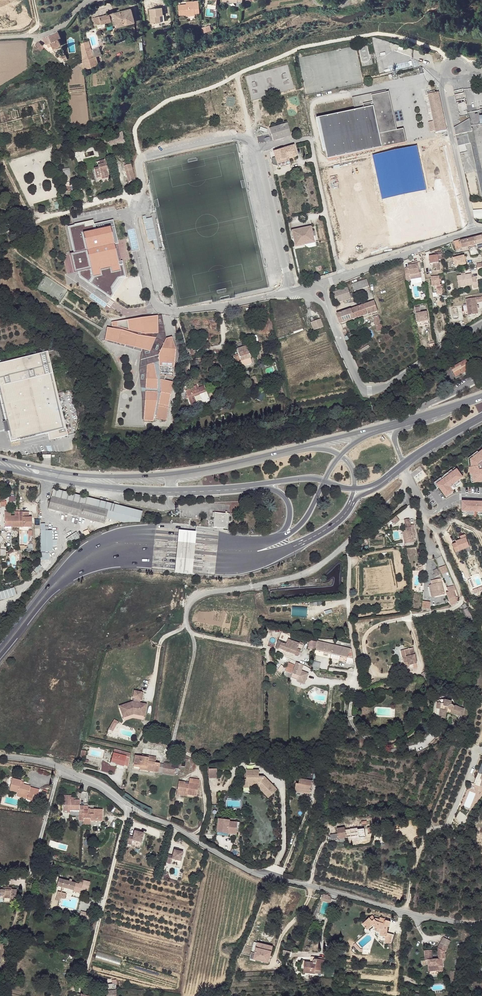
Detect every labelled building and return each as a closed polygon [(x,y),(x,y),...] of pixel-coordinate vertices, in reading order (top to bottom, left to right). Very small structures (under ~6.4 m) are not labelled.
[(194,3),(186,4),(178,5),(179,15),(186,14),(195,13),(200,13),(199,1),(194,1),(194,3)] [(163,15),(162,7),(150,9),(151,23),(161,22),(160,15),(163,15)] [(134,22),(131,8),(114,13),(115,19),(117,26),(134,22)] [(108,22),(107,14),(99,16),(101,23),(101,24),(105,23),(108,22)] [(61,37),(57,31),(43,37),(46,43),(48,47),(52,45),(53,48),(56,47),(61,45),(58,39),(61,37)] [(104,44),(106,43),(104,38),(98,40),(100,46),(104,44)] [(94,57),(89,41),(81,43),(82,60),(94,57)] [(43,45),(39,42),(36,45),(41,50),(44,47),(43,45)] [(52,45),(48,47),(46,43),(43,45),(44,47),(49,51),(56,48),(56,47),(53,48),(52,45)] [(99,65),(96,56),(82,60),(83,70),(99,65)] [(386,91),(352,98),(355,111),(355,113),(316,121),(323,151),(325,150),(327,160),(337,158),(336,154),(381,144),(382,149),(398,145),(395,131),(386,91)] [(447,131),(439,93),(428,95),(435,131),(436,133),(447,131)] [(355,113),(355,111),(316,119),(316,121),(355,113)] [(472,128),(469,119),(454,127),(456,135),(472,131),(472,128)] [(287,123),(269,129),(273,141),(291,135),(287,123)] [(472,128),(472,131),(456,135),(456,138),(467,135),(469,143),(471,143),(481,196),(481,171),(473,128),(472,128)] [(403,129),(395,131),(398,145),(406,143),(403,129)] [(467,135),(456,138),(458,146),(469,143),(467,135)] [(337,158),(382,149),(381,144),(336,154),(337,158)] [(294,146),(273,152),(278,168),(282,167),(289,165),(290,165),(288,158),(297,156),(294,146)] [(108,175),(104,160),(99,162),(100,165),(98,165),(99,168),(94,169),(96,178),(101,177),(108,175)] [(135,180),(131,164),(124,166),(128,182),(135,180)] [(137,186),(135,180),(128,182),(127,186),(128,189),(137,186)] [(473,211),(474,218),(481,217),(481,210),(473,211)] [(123,218),(79,230),(88,256),(82,257),(87,270),(92,269),(102,296),(109,289),(108,283),(118,274),(135,271),(123,218)] [(311,226),(292,231),(294,243),(314,239),(311,226)] [(475,238),(472,239),(467,240),(468,247),(477,245),(475,238)] [(460,241),(460,240),(453,242),(454,244),(456,250),(462,248),(460,241)] [(430,264),(433,264),(439,263),(438,260),(442,259),(441,252),(435,253),(435,256),(429,256),(430,264)] [(464,256),(453,259),(455,267),(466,265),(464,256)] [(418,271),(417,261),(411,263),(412,265),(408,266),(408,268),(404,268),(407,280),(421,277),(420,270),(418,271)] [(472,277),(471,274),(465,275),(461,275),(457,276),(459,287),(473,285),(474,288),(478,288),(476,276),(472,277)] [(440,285),(439,276),(431,277),(432,287),(436,286),(437,292),(437,294),(438,294),(442,294),(441,284),(440,285)] [(351,282),(354,289),(368,284),(366,277),(351,282)] [(348,288),(333,293),(336,302),(351,297),(348,288)] [(475,298),(466,299),(469,316),(478,314),(477,309),(476,302),(481,301),(481,297),(475,298)] [(374,301),(336,314),(340,324),(367,315),(365,310),(366,310),(368,315),(378,312),(374,301)] [(419,307),(415,308),(417,322),(428,321),(426,312),(423,313),(422,311),(420,312),(419,307)] [(159,334),(159,316),(112,323),(112,327),(114,327),(113,329),(107,328),(105,340),(151,352),(159,334)] [(161,316),(159,316),(159,334),(151,352),(142,350),(139,372),(142,401),(142,420),(144,420),(147,365),(154,363),(159,355),(166,339),(161,316)] [(381,325),(378,316),(373,317),(377,331),(383,329),(382,325),(381,325)] [(320,319),(310,322),(314,329),(323,326),(320,319)] [(176,350),(173,337),(166,339),(159,355),(154,363),(147,365),(144,421),(153,422),(154,418),(156,418),(156,419),(166,421),(173,382),(170,382),(171,377),(174,378),(176,350)] [(250,357),(246,346),(236,349),(238,354),(240,361),(250,357)] [(0,363),(0,398),(10,442),(51,432),(53,439),(68,435),(48,352),(0,363)] [(462,373),(462,374),(470,369),(465,361),(451,369),(456,377),(462,373)] [(474,482),(481,481),(481,470),(480,470),(479,464),(481,461),(481,451),(479,454),(471,460),(472,467),(469,468),(470,475),(473,475),(474,482)] [(469,468),(472,467),(471,460),(479,454),(477,452),(468,459),(469,468)] [(446,497),(453,492),(452,491),(450,487),(454,485),(463,478),(457,470),(437,485),(446,497)] [(110,503),(53,489),(48,509),(104,523),(106,518),(110,503)] [(479,502),(479,503),(475,503),(475,502),(462,501),(462,511),(465,511),(474,511),(478,511),(481,511),(481,502),(479,502)] [(132,509),(110,503),(106,518),(124,522),(129,522),(132,509)] [(142,511),(132,509),(129,522),(140,522),(142,511)] [(19,527),(19,512),(15,512),(14,516),(11,516),(5,516),(5,527),(19,527)] [(29,517),(28,512),(19,512),(19,527),(32,527),(32,517),(29,517)] [(228,529),(229,514),(214,512),(213,527),(228,529)] [(413,539),(411,527),(409,519),(404,520),(406,528),(405,528),(406,531),(402,532),(404,544),(413,542),(413,539)] [(45,524),(41,523),(41,552),(40,552),(40,560),(49,560),(49,553),(47,552),(52,552),(52,546),(57,546),(57,540),(52,540),(52,530),(45,530),(45,524)] [(192,573),(196,531),(179,529),(175,571),(192,573)] [(67,538),(71,543),(80,537),(77,531),(67,538)] [(455,546),(457,553),(472,549),(468,537),(464,538),(465,542),(459,543),(459,545),(455,546)] [(442,574),(449,571),(446,565),(440,567),(442,574)] [(445,594),(441,578),(433,580),(434,584),(431,585),(434,597),(445,594)] [(0,591),(0,599),(17,596),(15,588),(0,591)] [(453,591),(446,593),(448,598),(450,601),(449,602),(451,606),(457,602),(453,591)] [(293,606),(292,615),(307,617),(308,608),(293,606)] [(472,617),(468,608),(463,610),(467,619),(472,617)] [(301,650),(303,645),(300,644),(299,644),(288,640),(290,636),(282,633),(276,647),(296,655),(295,656),(298,657),(299,656),(301,650)] [(315,650),(317,642),(310,640),(308,648),(315,650)] [(353,659),(351,649),(334,645),(317,641),(315,650),(321,651),(348,657),(353,659)] [(417,663),(413,648),(406,649),(408,656),(406,657),(407,660),(403,661),(405,668),(409,667),(409,665),(417,663)] [(354,666),(353,659),(348,657),(346,664),(354,666)] [(319,670),(321,663),(314,661),(312,669),(319,670)] [(285,671),(286,669),(285,668),(278,663),(274,668),(284,675),(285,675),(291,677),(293,674),(292,673),(285,671)] [(304,665),(297,663),(293,674),(291,677),(298,680),(299,678),(306,681),(308,674),(301,671),(304,665)] [(144,714),(146,704),(140,703),(136,702),(137,699),(140,700),(142,692),(134,690),(132,698),(134,698),(133,702),(119,706),(123,715),(133,712),(144,714)] [(456,706),(454,707),(453,706),(452,705),(452,704),(452,701),(449,701),(445,700),(440,700),(436,700),(436,703),(436,707),(435,712),(435,715),(435,716),(439,717),(445,718),(447,712),(447,711),(452,712),(452,714),(455,715),(462,717),(462,715),(463,712),(464,710),(464,709),(456,706)] [(113,722),(109,729),(113,731),(117,724),(113,722)] [(128,766),(130,756),(130,755),(130,753),(114,749),(110,763),(117,764),(124,766),(124,765),(128,766)] [(158,771),(160,763),(155,763),(156,757),(149,756),(149,758),(135,755),(134,765),(140,766),(140,768),(153,770),(153,772),(158,773),(158,771)] [(179,768),(181,765),(182,759),(173,757),(171,760),(170,761),(170,763),(169,763),(164,763),(164,764),(163,770),(175,772),(178,772),(179,768)] [(209,769),(210,778),(218,778),(217,769),(209,769)] [(277,790),(264,777),(259,777),(259,770),(246,770),(246,780),(243,780),(243,788),(249,788),(249,786),(260,786),(270,797),(277,790)] [(36,802),(39,790),(30,787),(31,786),(24,784),(21,784),(22,781),(12,778),(9,791),(18,793),(28,795),(27,799),(36,802)] [(197,796),(199,779),(190,778),(189,783),(189,784),(185,784),(185,782),(179,781),(177,791),(188,793),(187,795),(197,796)] [(310,793),(312,781),(300,779),(299,784),(296,784),(295,790),(310,793)] [(270,797),(260,786),(249,786),(249,788),(259,788),(268,798),(270,797)] [(227,808),(244,807),(243,796),(226,797),(227,808)] [(84,806),(80,806),(80,800),(64,800),(63,810),(70,810),(79,811),(79,821),(83,821),(83,818),(84,806)] [(103,821),(103,809),(88,809),(88,806),(84,806),(83,818),(91,819),(91,821),(103,821)] [(238,822),(230,821),(230,820),(219,819),(218,832),(228,834),(237,835),(237,828),(238,822)] [(346,837),(345,830),(345,827),(337,828),(338,834),(330,835),(331,839),(340,838),(345,838),(346,837)] [(358,836),(357,828),(345,830),(346,837),(346,838),(358,836)] [(141,842),(144,833),(139,832),(134,831),(133,837),(129,836),(127,844),(131,845),(132,840),(141,842)] [(181,861),(183,852),(179,851),(174,850),(172,856),(169,855),(167,863),(170,864),(171,859),(181,861)] [(83,885),(59,879),(57,886),(74,890),(74,892),(80,893),(83,885)] [(17,892),(11,892),(11,888),(9,888),(9,881),(1,880),(0,884),(5,885),(5,887),(5,888),(5,890),(1,890),(0,890),(0,899),(3,898),(4,898),(10,899),(9,903),(16,903),(17,892)] [(331,899),(330,896),(323,894),(321,900),(330,904),(331,899)] [(389,927),(391,922),(386,921),(385,921),(384,921),(385,919),(380,918),(379,920),(376,918),(375,919),(372,916),(362,924),(366,927),(365,928),(367,930),(372,926),(374,927),(380,930),(379,932),(379,936),(385,936),(385,943),(391,944),(394,935),(387,933),(388,927),(389,927)] [(450,940),(443,937),(439,943),(447,947),(450,941),(450,940)] [(431,960),(430,950),(424,951),(425,961),(428,960),(429,971),(439,971),(438,966),(443,966),(442,959),(445,958),(445,952),(447,947),(439,943),(437,948),(438,948),(439,948),(439,957),(440,959),(438,959),(433,960),(431,960)] [(360,949),(355,944),(353,945),(359,952),(362,952),(363,949),(360,949)] [(253,949),(250,960),(266,964),(268,959),(270,960),(273,949),(258,945),(257,950),(253,949)] [(284,952),(282,960),(290,962),(291,953),(284,952)] [(324,971),(325,958),(317,957),(317,959),(315,959),(315,960),(314,960),(314,963),(305,962),(304,973),(315,974),(316,970),(323,971),(324,971)]
